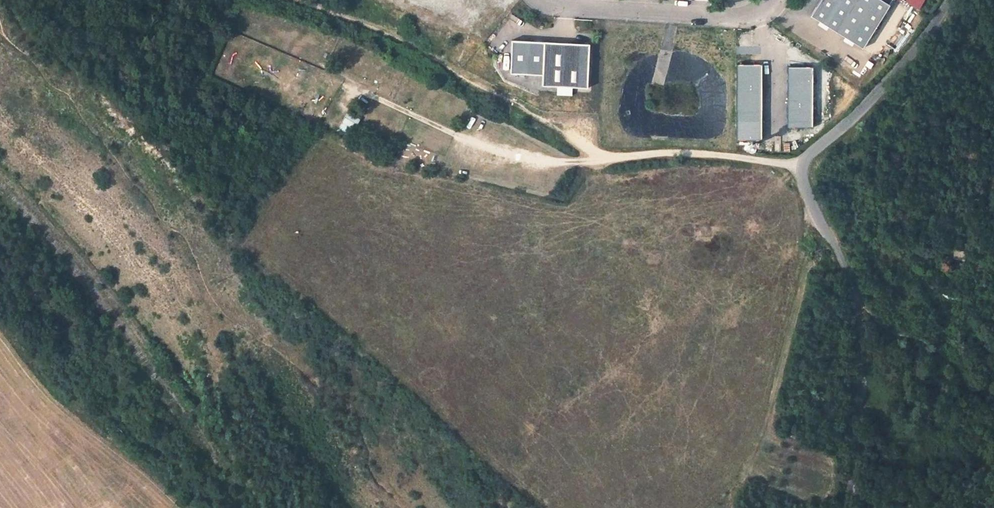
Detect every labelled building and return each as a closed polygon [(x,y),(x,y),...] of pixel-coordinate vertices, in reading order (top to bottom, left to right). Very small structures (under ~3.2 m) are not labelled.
[(891,0),(820,0),(810,16),(861,48),(891,0)] [(512,75),(541,76),(541,87),(586,89),(588,46),(513,42),(512,75)] [(843,52),(840,58),(851,65),(855,59),(843,52)] [(762,65),(736,65),(735,141),(761,141),(762,65)] [(812,67),(787,67),(787,129),(812,129),(812,67)] [(791,230),(794,235),(801,247),(807,240),(798,225),(791,230)] [(952,255),(946,257),(948,264),(954,261),(952,255)]
